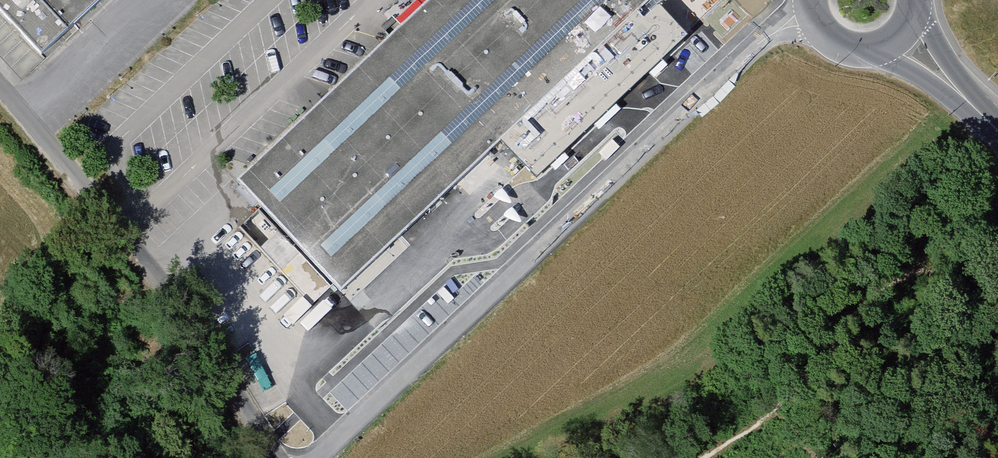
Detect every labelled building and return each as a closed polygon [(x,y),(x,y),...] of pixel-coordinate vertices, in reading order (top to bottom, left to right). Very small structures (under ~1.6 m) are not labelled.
[(39,57),(102,0),(0,0),(0,13),(39,57)] [(239,177),(341,291),(501,142),(537,177),(688,34),(661,5),(663,0),(429,0),(239,177)] [(261,244),(286,271),(306,253),(281,225),(261,244)]
